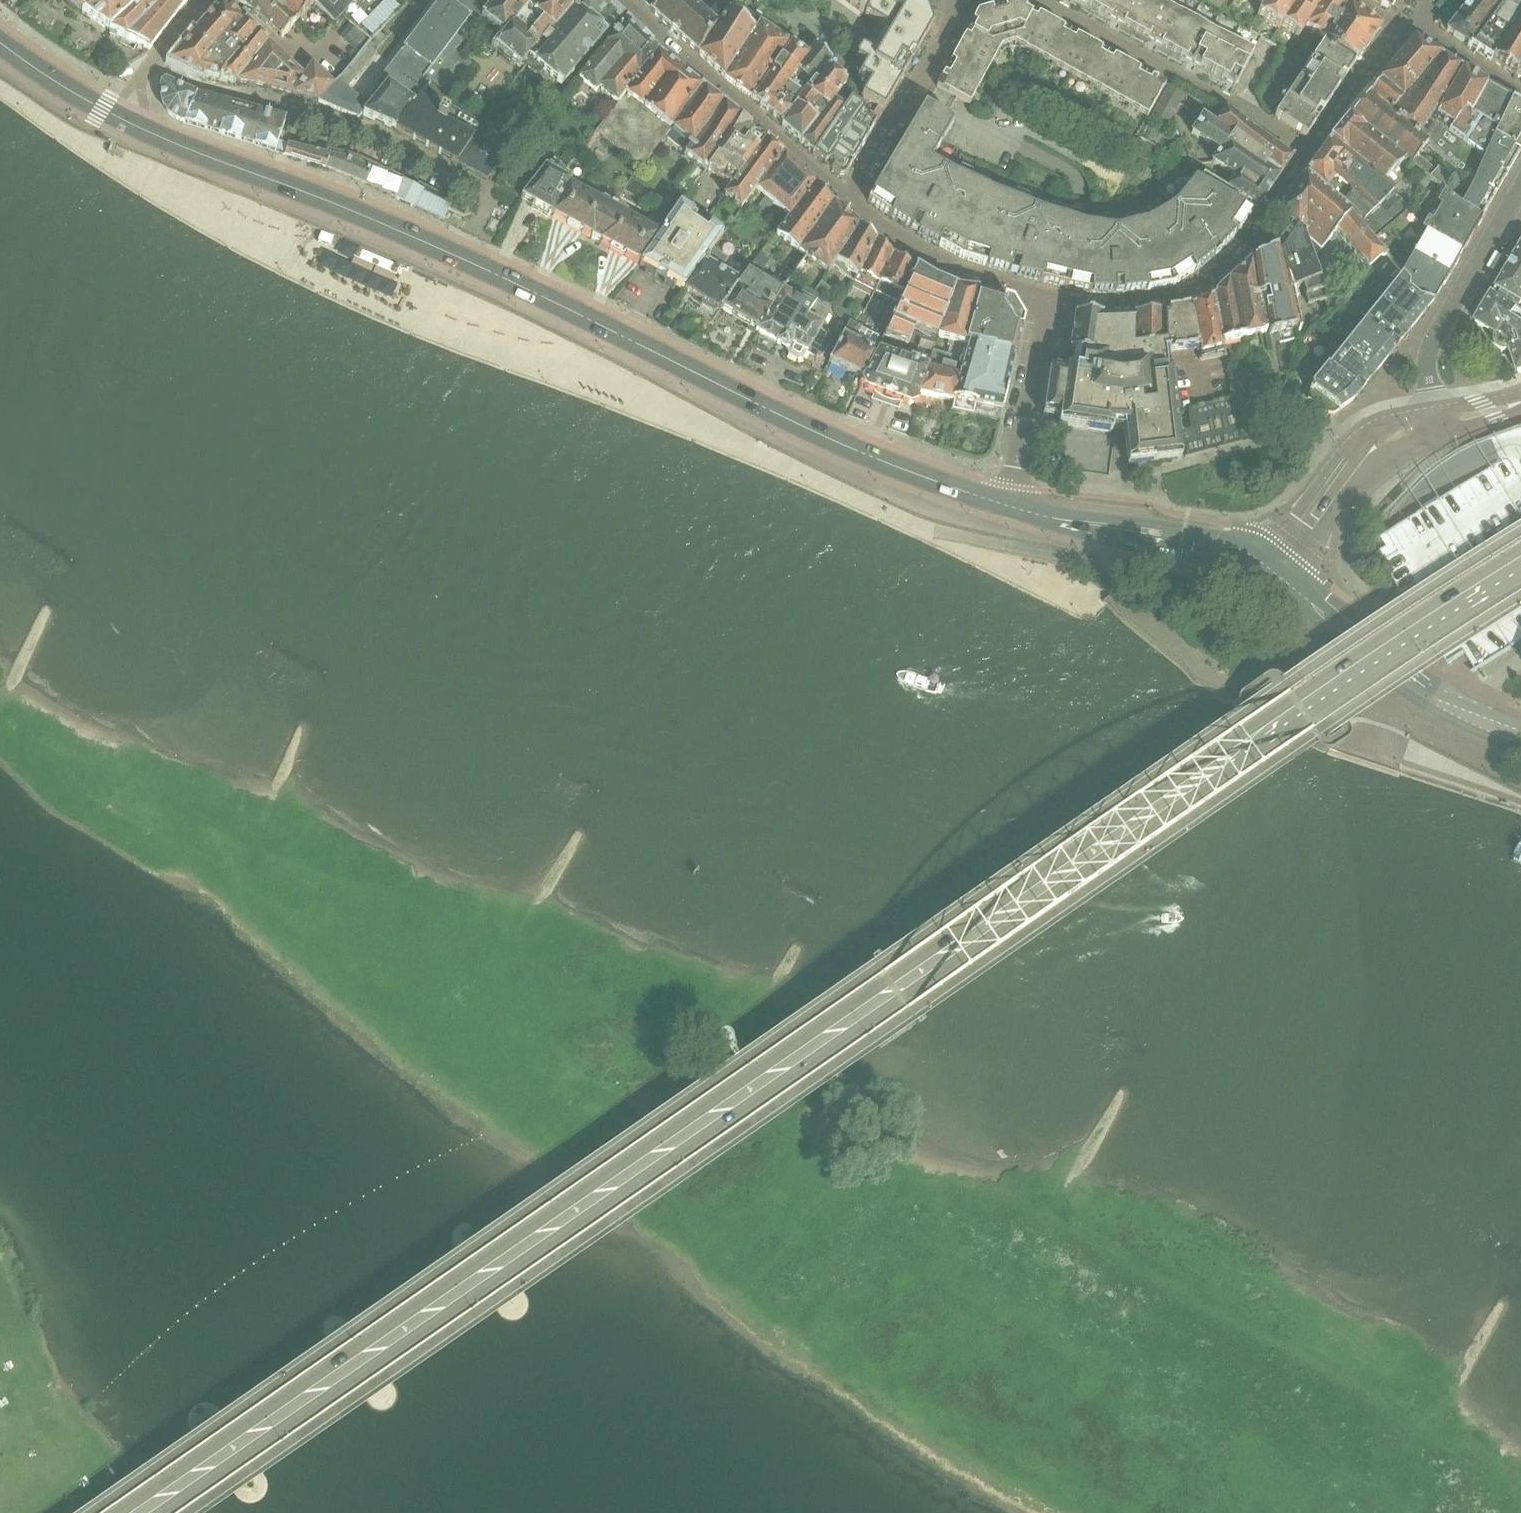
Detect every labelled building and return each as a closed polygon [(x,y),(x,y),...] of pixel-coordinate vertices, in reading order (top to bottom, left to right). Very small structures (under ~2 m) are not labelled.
[(95,0),(65,0),(82,12),(95,0)] [(82,12),(111,31),(145,0),(95,0),(82,12)] [(111,31),(127,39),(164,0),(145,0),(111,31)] [(149,50),(150,51),(188,2),(185,0),(164,0),(127,39),(149,50)] [(281,39),(296,23),(313,4),(308,0),(237,0),(274,33),(281,39)] [(405,116),(420,97),(431,83),(455,51),(483,17),(496,0),(441,0),(402,51),(382,79),(371,91),(377,96),(369,106),(368,105),(362,114),(395,130),(405,116)] [(529,59),(578,0),(496,0),(483,17),(504,34),(495,46),(522,67),(529,59)] [(622,16),(623,15),(610,5),(605,0),(578,0),(529,59),(561,87),(622,16)] [(650,11),(698,54),(729,11),(735,3),(732,0),(641,0),(650,11)] [(863,13),(864,12),(866,14),(875,0),(845,0),(863,13)] [(904,74),(931,26),(926,9),(912,0),(875,0),(866,14),(865,15),(886,28),(872,53),(863,47),(860,48),(856,56),(856,59),(865,64),(859,75),(870,81),(861,96),(883,109),(904,74)] [(1058,1),(1067,6),(1068,4),(1224,90),(1223,91),(1230,95),(1235,86),(1261,37),(1193,0),(1058,0),(1058,1)] [(1304,26),(1323,0),(1268,0),(1263,5),(1257,14),(1278,29),(1281,25),(1298,36),(1304,26)] [(1322,39),(1348,4),(1347,3),(1346,3),(1342,0),(1323,0),(1304,26),(1322,39)] [(1397,0),(1373,0),(1390,12),(1397,0)] [(1461,13),(1445,32),(1468,46),(1501,3),(1497,0),(1471,0),(1461,13)] [(1475,51),(1490,61),(1520,13),(1520,12),(1503,0),(1501,3),(1468,46),(1475,51)] [(1520,12),(1520,0),(1503,0),(1520,12)] [(1054,23),(1037,14),(1017,2),(1000,7),(1009,44),(1014,43),(1036,55),(1054,23)] [(223,59),(230,58),(254,31),(246,23),(221,3),(195,33),(172,62),(189,68),(200,73),(199,76),(202,78),(202,76),(204,73),(223,59)] [(735,3),(729,11),(698,54),(723,77),(756,31),(760,21),(735,3)] [(1324,41),(1323,43),(1354,64),(1354,63),(1364,52),(1380,28),(1348,4),(1322,39),(1324,41)] [(977,13),(969,27),(958,47),(990,65),(1000,47),(1009,44),(1000,7),(977,13)] [(1520,62),(1520,13),(1490,61),(1511,73),(1514,75),(1520,62)] [(597,58),(579,79),(596,93),(599,89),(616,103),(624,92),(627,94),(660,54),(627,21),(597,58)] [(760,21),(756,31),(723,77),(724,78),(750,98),(790,41),(760,21)] [(1091,43),(1073,33),(1054,23),(1036,55),(1073,76),(1091,43)] [(343,40),(359,53),(371,38),(355,25),(343,40)] [(223,59),(204,73),(202,76),(235,84),(236,83),(266,42),(254,31),(230,58),(223,59)] [(1413,40),(1380,80),(1403,96),(1439,56),(1413,40)] [(781,124),(829,57),(814,44),(807,53),(792,41),(791,42),(790,41),(750,98),(781,124)] [(304,75),(266,42),(236,83),(268,88),(289,94),(320,103),(334,86),(312,65),(304,75)] [(1128,63),(1109,53),(1091,43),(1073,76),(1110,96),(1128,63)] [(1323,43),(1274,116),(1305,137),(1354,64),(1323,43)] [(936,86),(969,104),(990,65),(958,47),(936,86)] [(662,55),(660,54),(627,94),(581,151),(585,154),(596,141),(595,140),(599,135),(640,169),(665,138),(702,87),(662,55)] [(1462,70),(1439,56),(1403,96),(1389,112),(1417,136),(1435,109),(1438,111),(1462,70)] [(833,61),(829,57),(781,124),(802,144),(833,101),(834,101),(846,84),(843,83),(845,81),(828,68),(833,61)] [(1514,75),(1512,77),(1515,79),(1516,78),(1520,82),(1520,62),(1514,75)] [(1147,117),(1166,83),(1128,63),(1110,96),(1147,117)] [(1435,109),(1417,136),(1428,143),(1445,161),(1488,86),(1462,70),(1438,111),(1435,109)] [(1380,80),(1367,95),(1389,112),(1403,96),(1380,80)] [(180,121),(187,123),(194,93),(166,81),(161,84),(161,92),(162,100),(163,103),(164,107),(166,110),(168,113),(173,117),(180,121)] [(320,103),(359,118),(362,114),(368,105),(339,81),(334,86),(320,103)] [(1183,93),(1169,85),(1158,106),(1171,113),(1183,93)] [(1460,206),(1482,217),(1520,149),(1520,106),(1511,99),(1488,86),(1445,161),(1470,185),(1460,206)] [(706,167),(706,168),(741,119),(702,87),(665,138),(684,154),(704,170),(706,167)] [(282,137),(287,118),(236,104),(194,93),(187,123),(202,128),(217,132),(217,133),(236,139),(236,138),(250,143),(278,152),(282,137)] [(1367,95),(1349,116),(1404,162),(1405,161),(1410,165),(1420,173),(1419,175),(1435,187),(1440,191),(1450,181),(1437,169),(1434,172),(1416,157),(1428,143),(1417,136),(1389,112),(1367,95)] [(395,130),(455,162),(474,137),(446,121),(450,115),(420,97),(405,116),(395,130)] [(850,100),(844,108),(814,156),(829,168),(839,177),(844,177),(876,122),(875,121),(879,115),(877,109),(876,110),(868,105),(863,108),(850,100)] [(844,108),(834,101),(833,101),(802,144),(810,152),(814,156),(844,108)] [(1252,202),(1227,188),(1203,174),(1198,181),(1194,179),(1176,202),(1146,221),(1118,228),(1112,228),(1083,224),(1079,223),(1039,210),(990,190),(930,161),(953,122),(924,104),(867,200),(911,229),(913,231),(916,232),(961,257),(1009,273),(1016,275),(1064,287),(1065,287),(1089,292),(1090,292),(1121,292),(1146,290),(1172,285),(1193,272),(1194,272),(1213,256),(1236,234),(1251,212),(1247,209),(1251,204),(1252,202)] [(1292,156),(1226,108),(1215,124),(1202,115),(1190,133),(1219,151),(1211,162),(1235,177),(1227,188),(1250,204),(1251,203),(1256,207),(1292,156)] [(1349,116),(1329,140),(1383,182),(1404,162),(1349,116)] [(725,182),(730,185),(742,170),(766,140),(741,119),(706,168),(708,169),(717,176),(716,178),(723,183),(725,182)] [(487,180),(516,143),(513,141),(520,130),(504,122),(498,133),(482,124),(475,137),(474,137),(455,162),(487,180)] [(333,150),(282,137),(278,152),(326,168),(333,150)] [(1148,158),(1154,145),(1139,138),(1133,150),(1148,158)] [(781,155),(766,140),(742,170),(730,185),(731,186),(723,197),(741,210),(756,190),(781,155)] [(1363,222),(1373,234),(1392,217),(1387,211),(1400,198),(1392,192),(1393,191),(1383,182),(1329,140),(1306,173),(1363,222)] [(352,154),(333,150),(326,168),(366,183),(381,190),(396,198),(395,199),(414,208),(415,207),(444,221),(447,215),(449,210),(464,217),(469,209),(418,183),(417,185),(385,169),(360,158),(352,154)] [(756,190),(773,205),(789,219),(815,185),(781,155),(756,190)] [(521,199),(552,216),(570,185),(571,183),(572,181),(545,167),(521,199)] [(1368,269),(1371,266),(1384,254),(1350,214),(1305,177),(1304,178),(1303,177),(1276,213),(1292,226),(1303,236),(1312,261),(1326,300),(1327,299),(1336,292),(1320,251),(1336,232),(1368,269)] [(600,243),(640,265),(661,234),(570,184),(571,183),(570,185),(552,216),(592,238),(594,234),(602,239),(600,243)] [(775,235),(806,257),(840,209),(833,202),(815,185),(789,219),(775,235)] [(1405,212),(1400,216),(1411,223),(1410,224),(1422,230),(1401,267),(1405,273),(1404,274),(1411,283),(1436,297),(1482,217),(1460,206),(1440,191),(1435,187),(1430,193),(1429,192),(1423,201),(1428,204),(1420,214),(1417,211),(1414,215),(1411,213),(1409,216),(1405,212)] [(1406,203),(1400,198),(1387,211),(1392,217),(1406,203)] [(640,265),(684,290),(713,248),(724,234),(710,225),(705,231),(690,221),(695,214),(680,204),(661,232),(662,232),(661,234),(640,265)] [(829,274),(834,266),(837,262),(861,227),(840,209),(806,257),(829,274)] [(1410,224),(1411,223),(1400,216),(1387,226),(1391,232),(1395,235),(1410,224)] [(1278,247),(1276,248),(1287,292),(1301,287),(1305,299),(1307,304),(1326,300),(1312,261),(1303,236),(1292,226),(1278,247)] [(876,241),(861,227),(837,262),(834,266),(853,281),(854,282),(876,241)] [(893,253),(876,241),(854,282),(875,292),(880,282),(895,254),(893,253)] [(1497,289),(1520,304),(1520,247),(1497,289)] [(720,311),(721,309),(739,283),(741,280),(721,269),(728,259),(713,248),(684,290),(720,311)] [(1252,258),(1250,260),(1259,308),(1257,308),(1262,333),(1262,332),(1268,331),(1269,335),(1274,334),(1274,336),(1279,343),(1297,340),(1287,292),(1276,248),(1252,258)] [(915,267),(895,254),(880,282),(875,292),(898,304),(917,269),(915,267)] [(1403,276),(1384,254),(1371,266),(1395,285),(1379,304),(1411,328),(1435,299),(1436,297),(1411,283),(1404,274),(1403,276)] [(1246,337),(1262,333),(1257,308),(1259,308),(1250,260),(1230,279),(1246,337)] [(914,331),(937,338),(956,288),(934,279),(917,269),(898,304),(884,337),(907,346),(914,331)] [(741,280),(739,283),(721,309),(756,331),(783,290),(782,290),(748,270),(741,280)] [(1222,341),(1246,337),(1230,279),(1212,296),(1222,341)] [(814,294),(823,300),(830,289),(820,283),(814,294)] [(956,288),(937,338),(964,346),(965,342),(967,336),(965,336),(979,291),(978,291),(956,288)] [(1518,374),(1520,373),(1520,304),(1497,289),(1476,324),(1496,336),(1495,342),(1495,345),(1496,347),(1498,350),(1500,351),(1505,353),(1511,353),(1518,374)] [(823,325),(822,325),(830,312),(819,306),(823,300),(814,294),(811,292),(810,294),(805,292),(800,301),(783,290),(756,331),(755,332),(777,344),(787,350),(788,355),(797,360),(802,359),(806,352),(816,358),(817,358),(823,356),(831,343),(830,337),(819,332),(823,325)] [(1012,300),(979,291),(965,336),(967,336),(965,342),(992,350),(993,351),(1014,357),(1015,354),(1024,320),(1012,300)] [(1199,360),(1223,357),(1226,357),(1222,341),(1212,296),(1190,307),(1197,349),(1198,348),(1199,360)] [(1379,304),(1361,325),(1393,351),(1411,328),(1379,304)] [(1068,351),(1071,351),(1069,366),(1051,363),(1043,415),(1060,417),(1058,426),(1084,429),(1111,433),(1112,429),(1123,429),(1128,465),(1153,462),(1180,459),(1170,369),(1165,370),(1163,352),(1197,349),(1190,307),(1166,311),(1164,311),(1164,347),(1133,350),(1134,314),(1105,315),(1074,314),(1068,351)] [(1164,311),(1134,314),(1133,350),(1164,347),(1164,311)] [(828,362),(862,379),(877,351),(872,349),(877,338),(861,330),(862,329),(849,323),(828,362)] [(1361,325),(1344,347),(1376,372),(1393,351),(1361,325)] [(1317,341),(1308,353),(1358,394),(1376,372),(1344,347),(1336,356),(1317,341)] [(958,377),(954,376),(954,377),(959,378),(953,400),(949,412),(1000,422),(1014,357),(993,351),(992,350),(965,342),(964,346),(967,346),(958,377)] [(862,379),(861,382),(865,389),(910,405),(917,402),(917,394),(927,366),(925,365),(925,364),(910,359),(909,361),(877,350),(877,351),(862,379)] [(1307,398),(1327,414),(1333,414),(1338,411),(1352,401),(1358,394),(1308,353),(1307,354),(1309,372),(1315,378),(1310,385),(1311,388),(1308,391),(1310,392),(1307,398)] [(917,394),(953,400),(959,378),(954,377),(954,376),(928,368),(928,366),(927,366),(917,394)] [(1202,428),(1180,433),(1186,452),(1208,447),(1241,439),(1236,419),(1202,428)] [(1498,580),(1520,566),(1520,539),(1486,560),(1498,580)]
